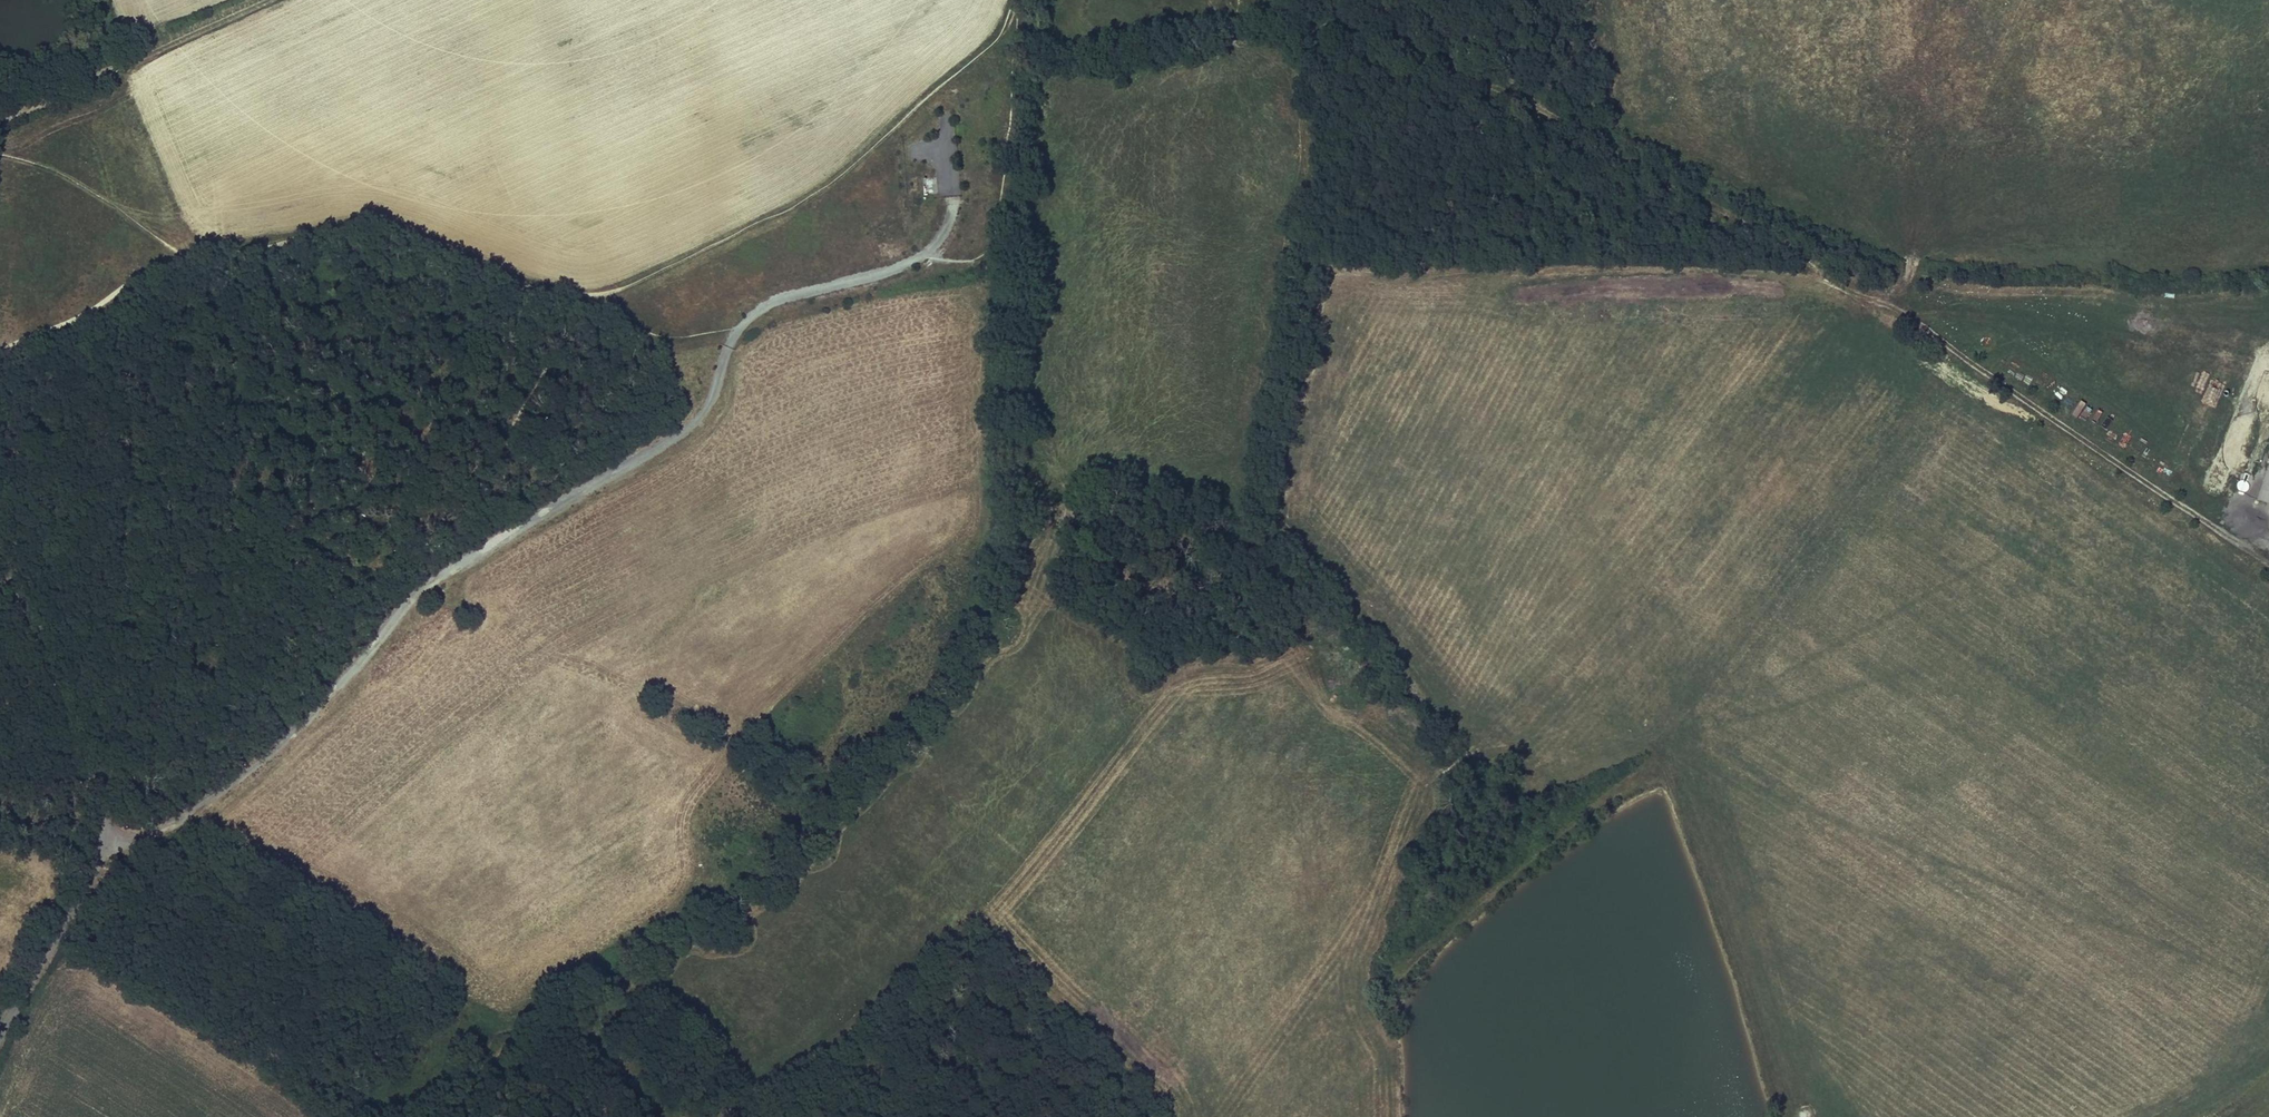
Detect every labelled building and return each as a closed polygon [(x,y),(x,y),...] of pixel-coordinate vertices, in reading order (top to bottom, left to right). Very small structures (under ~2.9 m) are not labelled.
[(926,178),(927,194),(937,193),(936,177),(926,178)] [(1500,803),(1494,807),(1499,815),(1505,810),(1500,803)]
